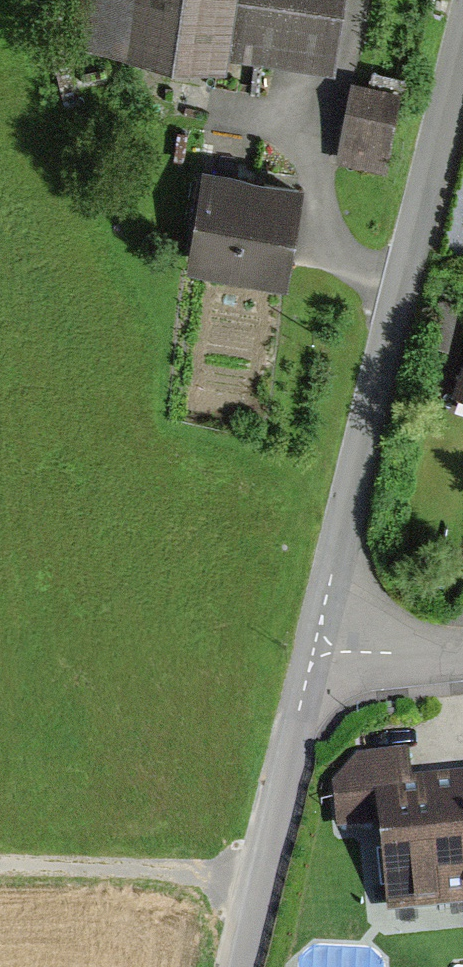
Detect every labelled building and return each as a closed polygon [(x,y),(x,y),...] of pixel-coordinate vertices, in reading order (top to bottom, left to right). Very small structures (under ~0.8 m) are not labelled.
[(342,0),(80,0),(75,37),(332,76),(342,0)] [(398,90),(350,80),(335,157),(383,167),(398,90)] [(187,265),(285,281),(301,186),(245,177),(203,170),(187,265)] [(429,345),(458,351),(462,329),(462,304),(439,299),(429,345)] [(451,385),(462,389),(462,353),(451,385)] [(462,909),(462,863),(457,784),(395,788),(393,762),(331,767),(335,819),(375,816),(382,914),(462,909)]
